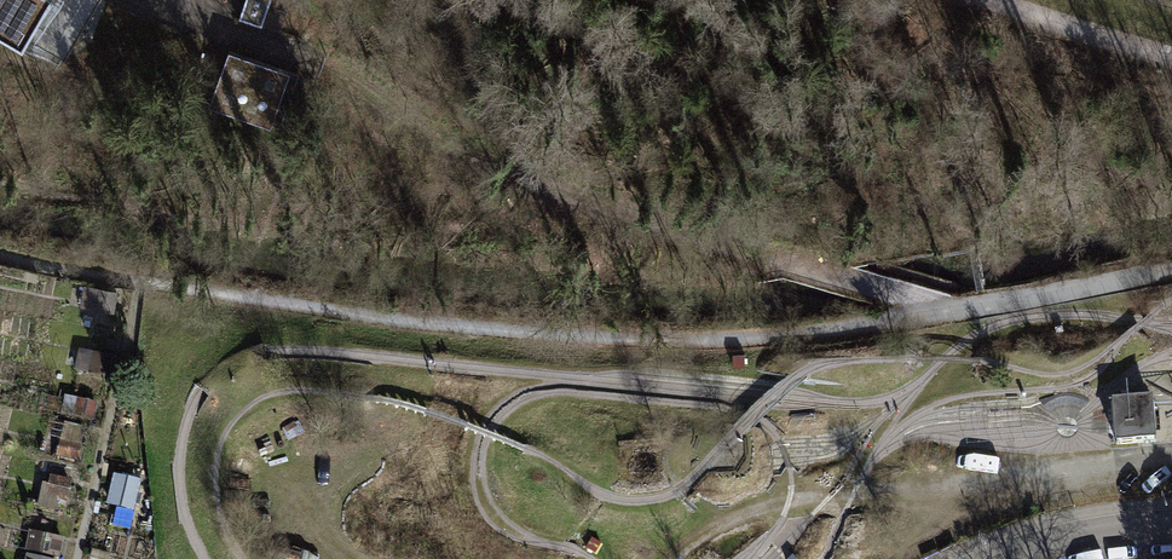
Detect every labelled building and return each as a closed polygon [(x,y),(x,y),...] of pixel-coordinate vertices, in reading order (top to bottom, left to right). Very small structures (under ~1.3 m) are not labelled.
[(15,38),(19,31),(38,0),(0,0),(0,29),(15,38)] [(19,31),(59,55),(92,0),(38,0),(19,31)] [(234,16),(256,23),(263,0),(239,0),(234,16)] [(224,50),(218,67),(276,88),(282,70),(224,50)] [(264,122),(276,88),(218,67),(217,67),(205,101),(264,122)] [(1154,407),(1116,411),(1116,413),(1117,420),(1117,429),(1118,438),(1119,451),(1157,447),(1154,407)] [(113,508),(138,511),(141,481),(116,479),(113,508)]
